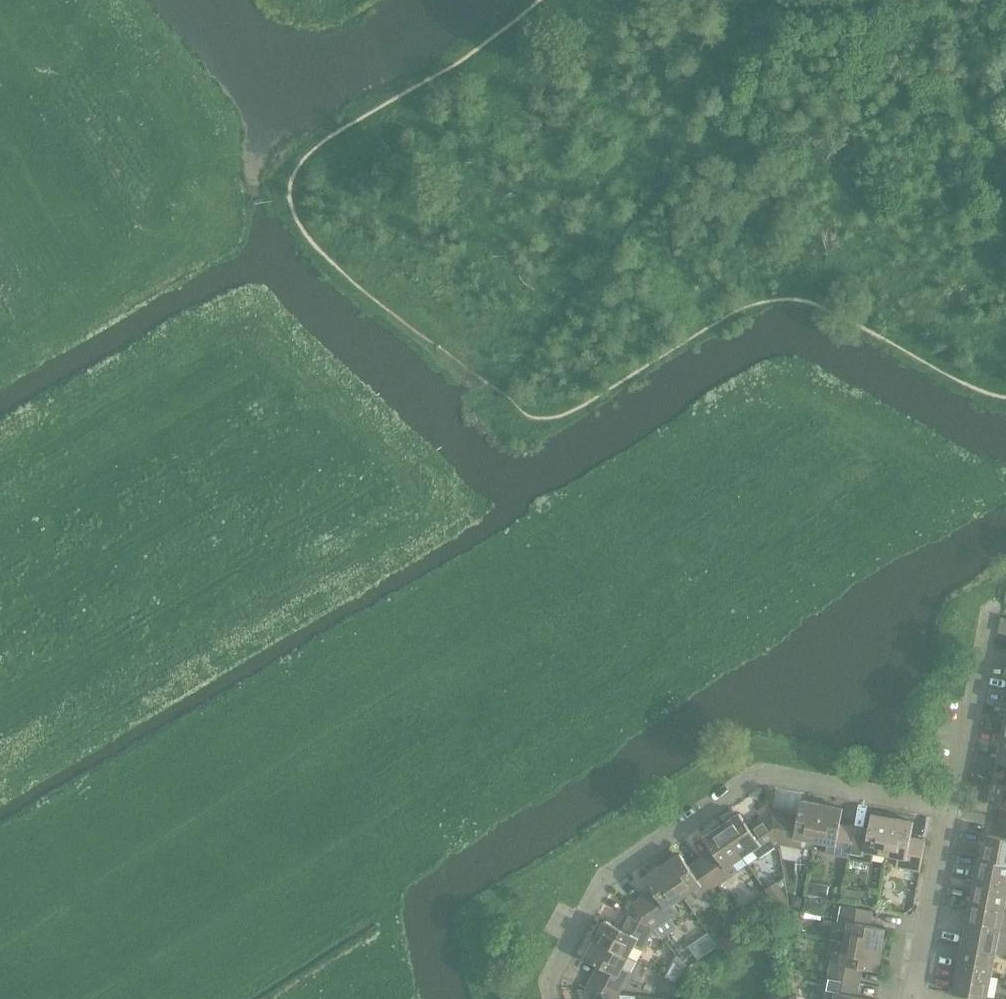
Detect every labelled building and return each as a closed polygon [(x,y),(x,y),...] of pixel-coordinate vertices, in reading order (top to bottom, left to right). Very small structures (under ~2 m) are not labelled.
[(999,758),(995,782),(999,783),(1000,782),(1005,783),(1005,760),(999,758)] [(999,783),(995,805),(1004,807),(1002,818),(1005,818),(1005,783),(1000,782),(999,783)] [(799,816),(772,811),(779,844),(802,848),(804,839),(816,842),(823,804),(802,800),(799,816)] [(767,804),(758,810),(763,817),(772,811),(767,804)] [(823,804),(816,842),(828,844),(826,853),(850,857),(855,827),(841,824),(844,808),(823,804)] [(740,813),(722,825),(744,857),(749,864),(779,844),(772,811),(763,817),(749,826),(740,813)] [(855,827),(850,857),(873,862),(875,853),(887,855),(893,818),(872,814),(869,829),(855,827)] [(893,818),(887,855),(899,857),(897,867),(921,871),(926,840),(911,837),(914,822),(893,818)] [(713,850),(701,859),(719,885),(749,864),(744,857),(722,825),(705,838),(713,850)] [(985,857),(985,858),(1005,862),(1005,827),(1000,826),(998,837),(990,835),(985,857)] [(681,854),(663,866),(684,897),(694,890),(700,898),(719,885),(701,859),(689,867),(681,854)] [(976,880),(1005,886),(1005,862),(985,858),(985,857),(981,856),(976,880)] [(653,890),(633,904),(654,929),(679,912),(674,904),(684,897),(663,866),(645,878),(653,890)] [(778,908),(790,900),(785,877),(767,890),(778,908)] [(972,902),(1005,909),(1005,886),(976,880),(972,902)] [(810,882),(807,894),(817,896),(819,888),(816,883),(810,882)] [(846,888),(844,898),(860,901),(862,891),(846,888)] [(792,901),(791,906),(800,908),(802,898),(797,897),(792,901)] [(806,900),(804,912),(810,913),(815,910),(816,902),(806,900)] [(967,925),(1005,932),(1005,909),(972,902),(967,925)] [(605,921),(595,940),(629,957),(635,946),(643,951),(654,929),(633,904),(620,929),(605,921)] [(847,931),(845,943),(882,950),(886,929),(871,926),(874,911),(843,905),(838,929),(847,931)] [(737,916),(725,924),(732,934),(743,926),(737,916)] [(963,947),(996,953),(1005,955),(1005,932),(967,925),(963,947)] [(709,933),(702,938),(711,951),(718,946),(709,933)] [(599,966),(586,990),(620,993),(631,972),(623,968),(629,957),(595,940),(585,958),(599,966)] [(834,953),(829,976),(860,982),(863,968),(878,971),(882,950),(845,943),(843,955),(834,953)] [(963,947),(959,969),(991,976),(996,953),(963,947)] [(959,969),(954,993),(986,998),(987,998),(991,976),(959,969)] [(829,976),(825,998),(869,998),(857,997),(860,982),(829,976)] [(620,993),(586,990),(589,998),(622,998),(620,993)] [(785,998),(796,998),(796,997),(793,992),(786,991),(785,998)]
